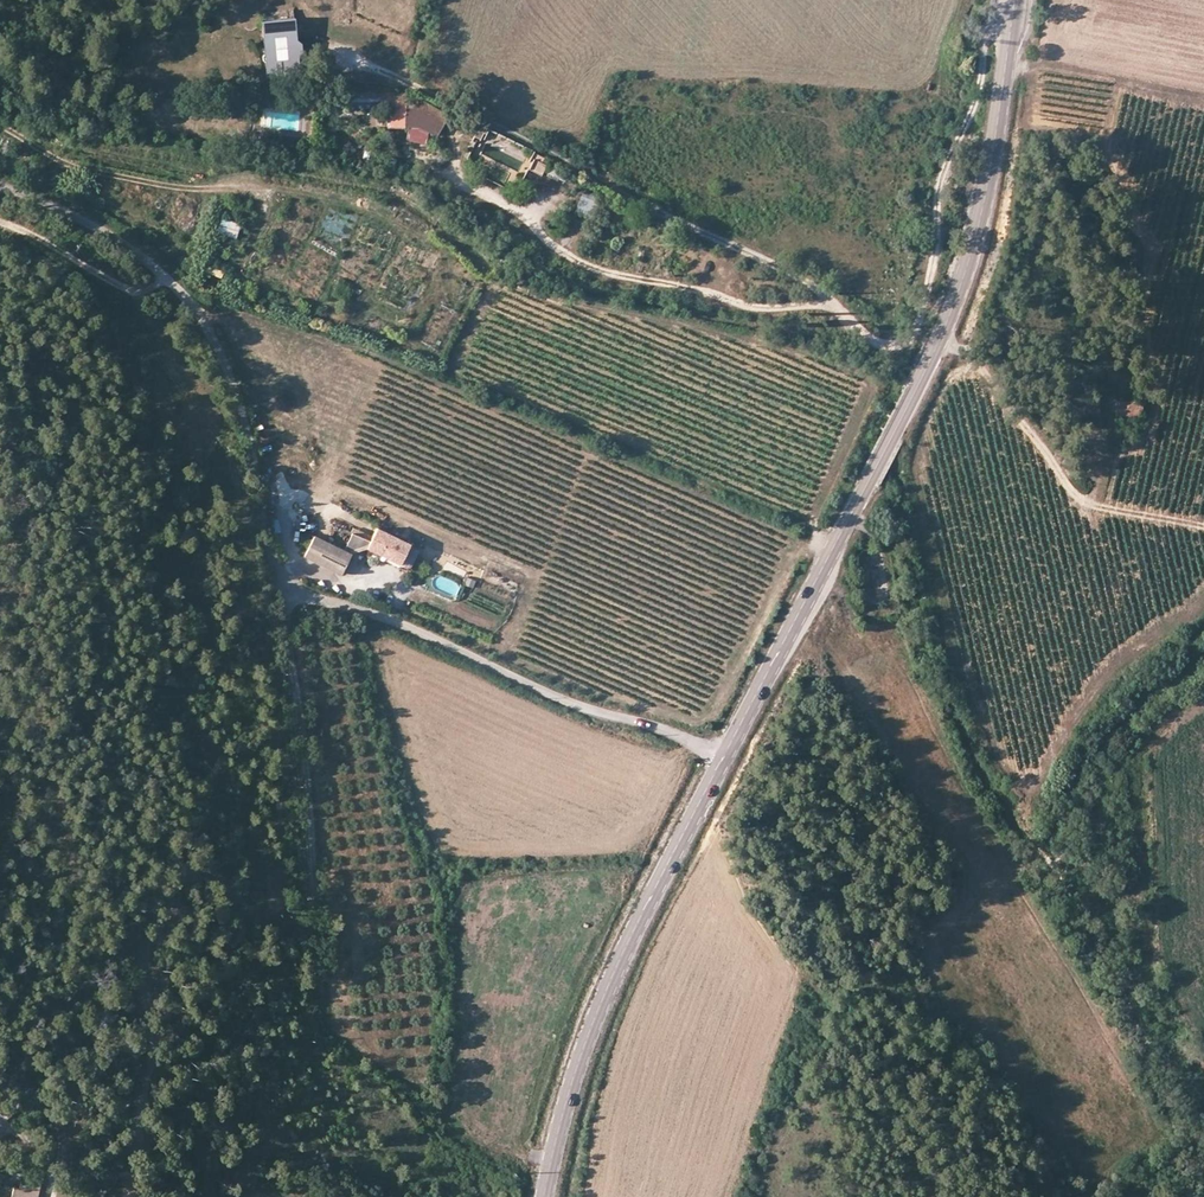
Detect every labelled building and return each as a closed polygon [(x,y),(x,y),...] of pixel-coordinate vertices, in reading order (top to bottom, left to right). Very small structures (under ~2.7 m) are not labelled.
[(260,16),(267,83),(299,80),(299,76),(303,74),(302,63),(298,60),(302,57),(302,45),(295,40),(292,13),(260,16)] [(332,112),(388,113),(389,133),(406,133),(406,139),(421,144),(427,134),(435,138),(447,118),(421,104),(421,110),(406,109),(406,99),(332,100),(332,112)] [(484,135),(487,129),(481,126),(479,131),(477,130),(473,136),(479,139),(482,133),(484,135)] [(531,163),(528,169),(542,176),(547,166),(542,163),(545,158),(534,152),(529,162),(531,163)] [(580,189),(575,210),(594,214),(598,193),(580,189)] [(220,217),(217,233),(237,236),(239,220),(220,217)] [(207,263),(203,270),(220,278),(223,271),(207,263)] [(1114,415),(1141,416),(1142,401),(1115,400),(1114,415)] [(419,547),(376,528),(366,548),(400,564),(399,567),(408,571),(419,547)] [(349,531),(345,545),(362,550),(366,536),(349,531)] [(314,537),(303,559),(322,568),(340,576),(350,554),(314,537)] [(10,1196),(28,1196),(28,1192),(29,1191),(30,1191),(31,1191),(32,1191),(34,1177),(20,1174),(17,1187),(12,1186),(10,1196)] [(39,1177),(34,1177),(32,1191),(31,1191),(30,1191),(29,1191),(28,1192),(28,1196),(35,1196),(39,1177)]
